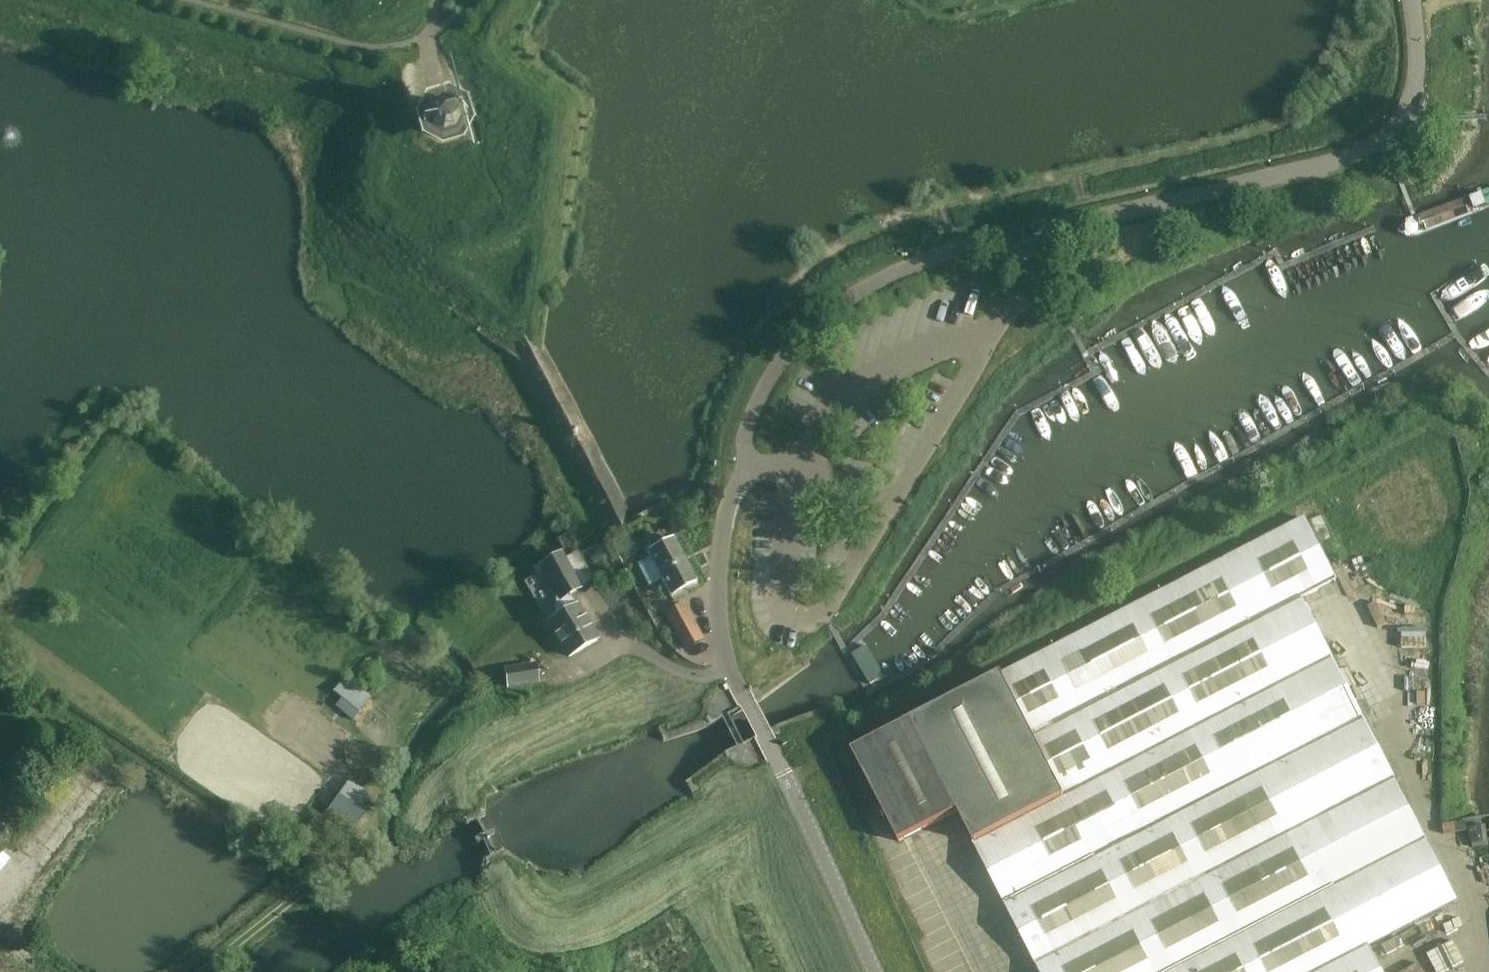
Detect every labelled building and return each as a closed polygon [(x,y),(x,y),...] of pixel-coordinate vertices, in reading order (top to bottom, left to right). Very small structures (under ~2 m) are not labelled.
[(456,135),(463,122),(458,108),(445,101),(431,105),(424,118),(428,132),(442,139),(456,135)] [(1388,222),(1395,241),(1488,206),(1488,185),(1388,222)] [(1309,616),(1299,598),(1335,580),(1304,518),(852,751),(898,842),(957,812),(1040,971),(1380,971),(1367,948),(1456,902),(1309,616)] [(568,533),(557,540),(568,558),(579,551),(568,533)] [(649,586),(661,580),(670,596),(696,582),(673,539),(646,553),(649,557),(637,563),(649,586)] [(580,587),(563,559),(560,553),(539,566),(555,592),(555,618),(548,622),(569,656),(597,639),(569,594),(580,587)] [(684,649),(703,640),(683,603),(666,612),(684,649)] [(505,669),(508,686),(538,681),(535,665),(505,669)] [(335,706),(352,720),(371,697),(355,683),(354,685),(345,677),(333,691),(341,698),(335,706)] [(354,829),(364,814),(351,804),(360,790),(348,781),(328,811),(354,829)] [(480,823),(488,819),(484,814),(464,826),(467,831),(477,825),(489,847),(482,851),(484,855),(500,847),(498,842),(492,845),(480,823)] [(1485,826),(1469,828),(1472,848),(1488,846),(1485,826)]
